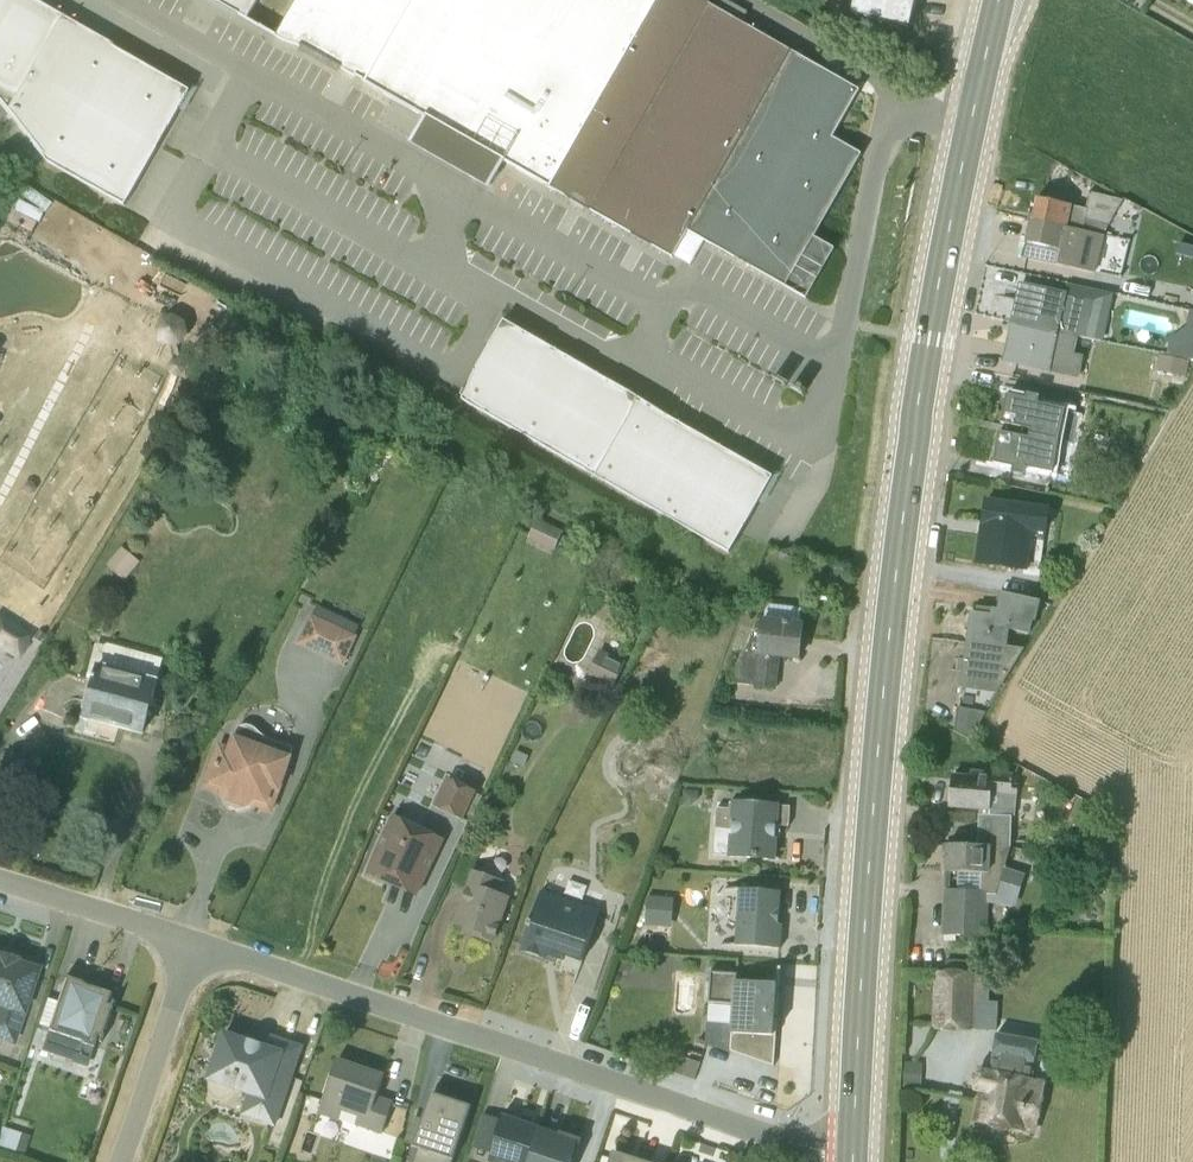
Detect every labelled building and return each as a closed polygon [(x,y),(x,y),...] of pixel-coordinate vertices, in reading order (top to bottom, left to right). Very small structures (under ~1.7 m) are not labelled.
[(46,161),(124,206),(189,91),(59,17),(29,0),(0,0),(0,105),(46,161)] [(246,20),(258,0),(211,0),(246,20)] [(276,37),(343,75),(339,82),(353,90),(357,83),(396,105),(390,115),(414,129),(420,119),(429,124),(413,152),(492,198),(509,170),(556,195),(675,265),(690,239),(806,303),(835,256),(816,245),(863,162),(834,146),(861,97),(690,0),(296,0),(276,37)] [(854,21),(910,34),(918,0),(859,0),(854,21)] [(1039,206),(1034,227),(1103,243),(1110,232),(1121,239),(1134,218),(1122,210),(1125,205),(1090,199),(1088,214),(1039,206)] [(1099,272),(1104,273),(1108,258),(1103,256),(1106,243),(1103,243),(1033,228),(1026,265),(1097,280),(1099,272)] [(1020,290),(1011,330),(1079,345),(1080,343),(1103,348),(1113,301),(1068,291),(1066,300),(1065,300),(1020,290)] [(1167,362),(1192,367),(1192,318),(1190,317),(1186,334),(1170,345),(1167,362)] [(464,405),(595,480),(638,403),(507,329),(464,405)] [(1003,369),(1079,386),(1083,371),(1078,370),(1078,369),(1084,368),(1085,363),(1076,361),(1079,345),(1011,330),(1003,369)] [(1160,361),(1156,376),(1187,382),(1190,369),(1160,361)] [(1053,478),(1059,448),(1066,417),(1039,411),(1040,403),(1028,401),(1027,406),(1008,402),(1001,430),(1031,437),(1030,442),(1029,445),(999,439),(993,467),(1012,472),(1012,477),(1024,480),(1026,472),(1053,478)] [(774,481),(638,403),(595,480),(731,556),(774,481)] [(1023,578),(1039,580),(1047,536),(1051,537),(1054,521),(1050,520),(1051,511),(985,502),(975,569),(1023,575),(1023,578)] [(565,535),(538,522),(528,543),(555,556),(565,535)] [(1041,605),(1002,596),(998,613),(978,610),(976,616),(970,615),(966,649),(964,662),(960,662),(958,674),(962,675),(960,691),(998,698),(1025,654),(1008,652),(1010,634),(1029,638),(1030,638),(1033,625),(1036,625),(1041,605)] [(312,618),(298,647),(345,670),(359,640),(357,639),(361,629),(360,628),(320,609),(315,619),(312,618)] [(779,660),(799,662),(803,628),(756,623),(729,686),(775,692),(779,660)] [(95,644),(72,733),(113,745),(117,731),(145,737),(163,660),(162,660),(108,645),(104,646),(95,644)] [(601,653),(586,683),(612,696),(627,666),(601,653)] [(958,711),(955,735),(971,743),(986,716),(958,711)] [(217,745),(201,789),(223,799),(225,805),(230,809),(235,810),(242,811),(249,809),(271,816),(292,762),(294,749),(262,735),(250,726),(242,726),(237,730),(234,736),(227,750),(217,745)] [(970,780),(953,779),(949,812),(980,814),(979,850),(1012,851),(1012,820),(1015,820),(1018,789),(1013,788),(1013,777),(971,774),(970,780)] [(448,781),(435,810),(464,824),(478,795),(448,781)] [(791,811),(731,807),(730,813),(718,812),(715,858),(774,862),(776,829),(790,830),(791,811)] [(447,844),(394,818),(367,876),(419,901),(447,844)] [(1006,872),(1012,851),(979,850),(947,849),(945,892),(944,893),(942,938),(987,941),(989,907),(995,907),(995,903),(1013,910),(1014,909),(1023,878),(1006,872)] [(456,928),(464,932),(464,935),(497,947),(512,901),(502,898),(506,886),(473,873),(456,928)] [(782,896),(741,892),(737,949),(781,953),(783,929),(780,928),(782,896)] [(543,896),(522,955),(557,967),(559,963),(563,965),(566,960),(583,966),(600,915),(543,896)] [(649,901),(646,929),(673,930),(674,902),(649,901)] [(11,1046),(36,970),(15,963),(15,961),(0,956),(0,1043),(11,1046)] [(939,964),(938,977),(966,978),(967,964),(939,964)] [(737,984),(737,977),(713,975),(710,1006),(733,1009),(732,1028),(708,1027),(707,1045),(732,1055),(775,1069),(780,989),(737,984)] [(966,978),(938,977),(935,1031),(997,1034),(998,1006),(990,1006),(991,987),(974,986),(975,979),(966,978)] [(110,1005),(113,994),(63,978),(39,1052),(89,1069),(97,1042),(101,1043),(102,1043),(114,1007),(110,1005)] [(270,1038),(266,1049),(225,1035),(208,1083),(209,1083),(208,1087),(209,1093),(214,1099),(218,1101),(227,1101),(230,1098),(235,1092),(247,1096),(240,1117),(273,1128),(300,1049),(270,1038)] [(978,1096),(973,1126),(1036,1139),(1047,1084),(1047,1083),(1032,1081),(1039,1045),(997,1038),(990,1073),(979,1071),(974,1095),(974,1096),(978,1096)] [(676,1077),(696,1083),(701,1067),(682,1060),(676,1077)] [(337,1061),(318,1116),(381,1136),(392,1105),(376,1099),(384,1078),(337,1061)] [(904,1066),(903,1091),(922,1091),(922,1066),(904,1066)] [(471,1108),(435,1096),(432,1095),(423,1120),(413,1117),(404,1144),(414,1147),(413,1148),(417,1149),(413,1161),(453,1161),(471,1108)] [(541,1131),(504,1119),(502,1123),(484,1117),(473,1149),(491,1155),(489,1161),(531,1161),(541,1131)] [(580,1145),(541,1131),(531,1161),(574,1161),(580,1145)]
